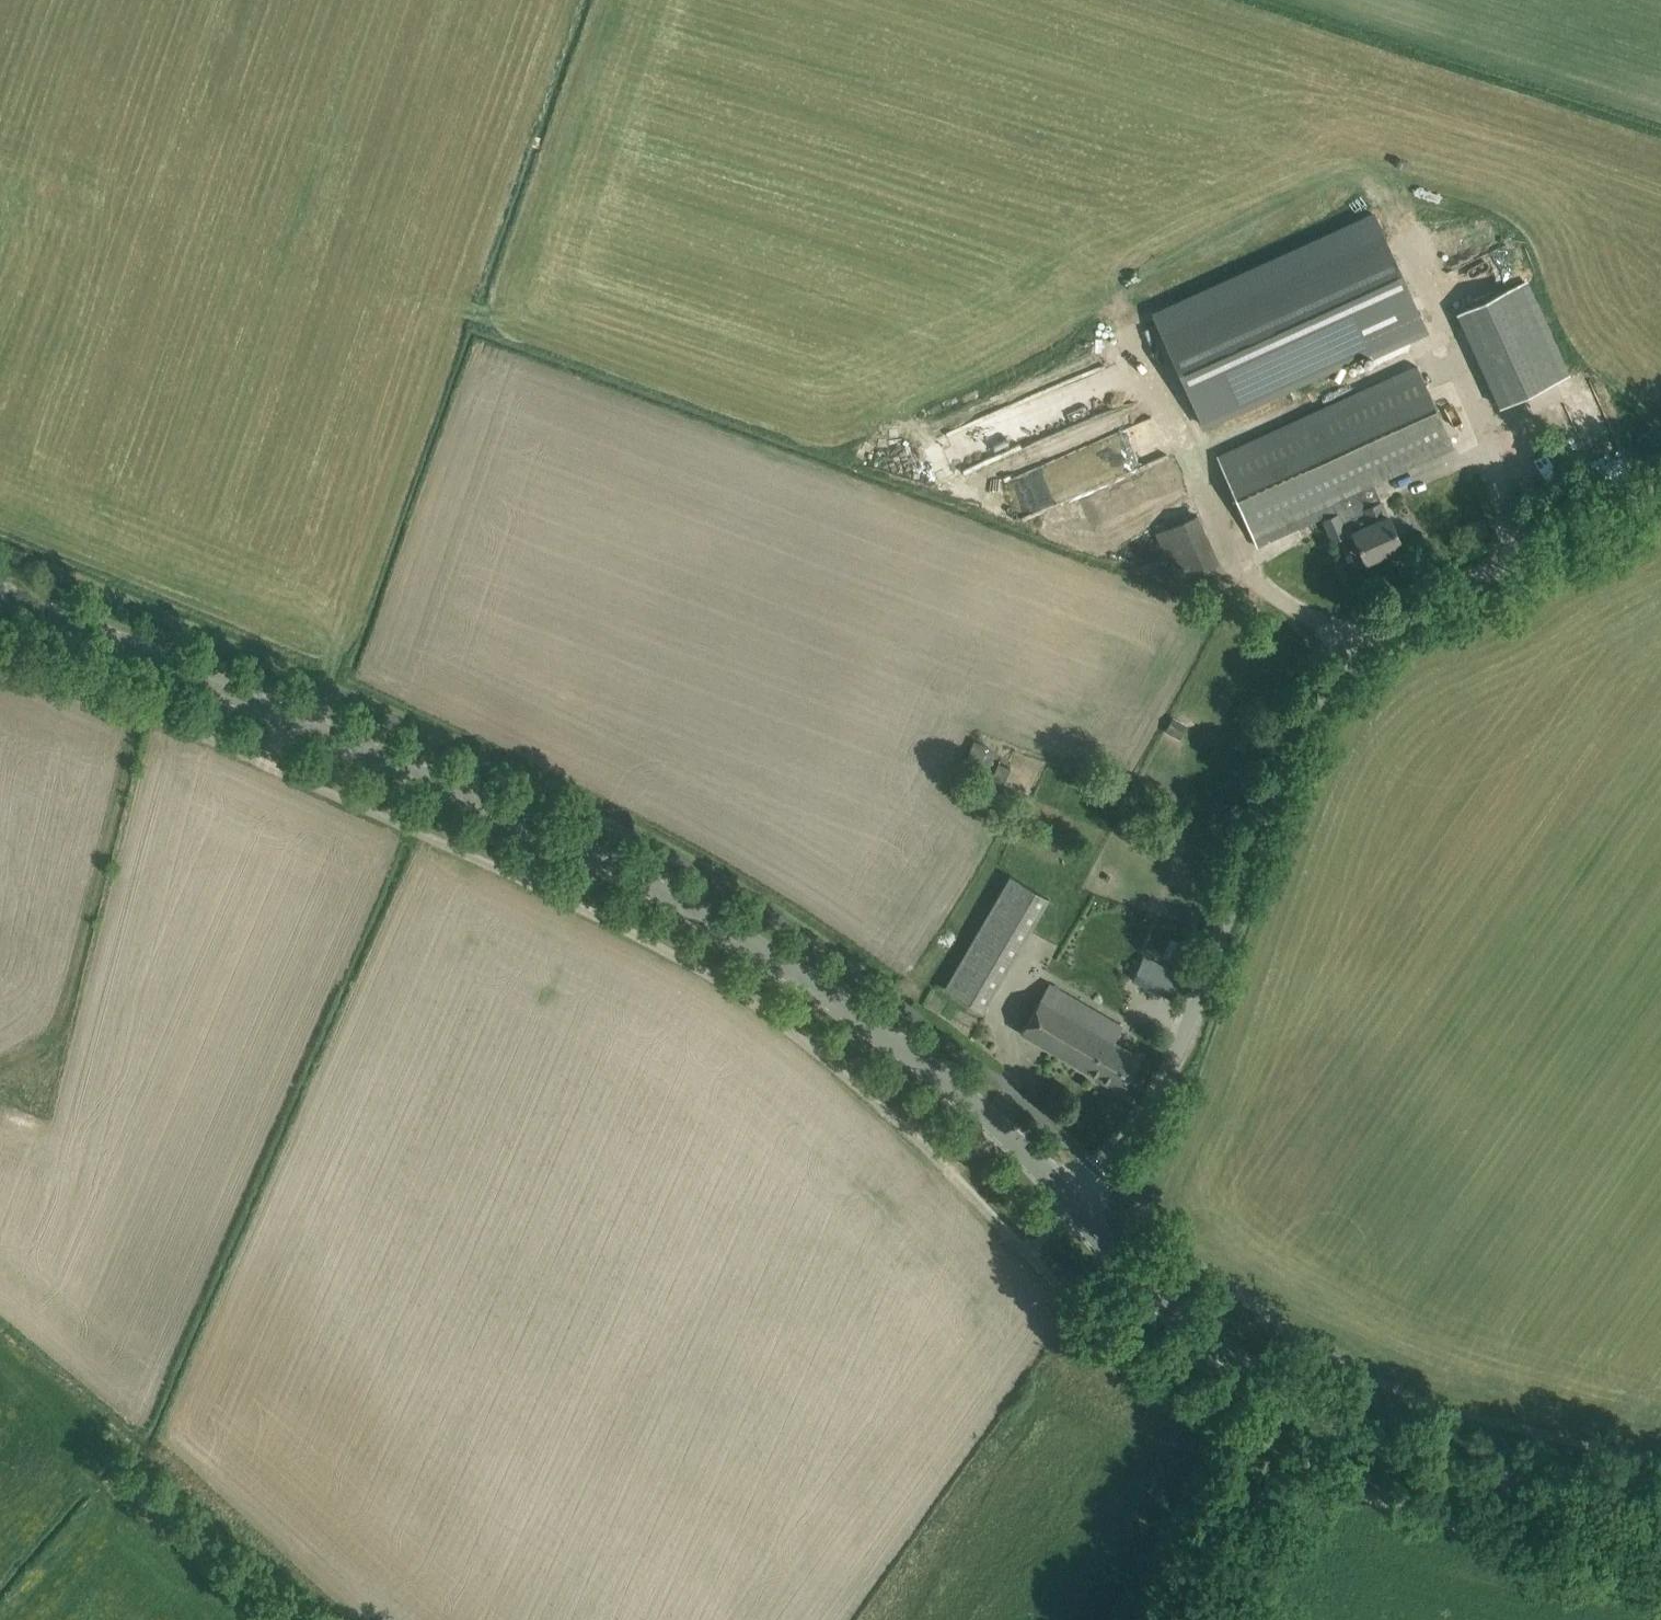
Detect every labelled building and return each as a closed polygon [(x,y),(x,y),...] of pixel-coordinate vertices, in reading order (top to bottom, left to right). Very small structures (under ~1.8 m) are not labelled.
[(1428,332),(1386,240),(1164,340),(1202,424),(1368,349),(1372,358),(1428,332)] [(1526,279),(1455,312),(1497,405),(1569,373),(1526,279)] [(1332,541),(1352,532),(1365,560),(1401,544),(1388,516),(1387,516),(1372,483),(1453,446),(1417,365),(1215,456),(1256,546),(1321,517),(1332,541)] [(1125,509),(1168,491),(1156,459),(1174,452),(1158,414),(1061,453),(1071,476),(1057,482),(1064,498),(1112,478),(1125,509)] [(1155,533),(1177,582),(1220,565),(1197,514),(1155,533)] [(983,1009),(1028,929),(1047,895),(1008,872),(942,985),(983,1009)] [(1184,974),(1143,955),(1132,980),(1173,999),(1184,974)] [(1020,1032),(1120,1091),(1140,1057),(1114,1041),(1122,1027),(1048,984),(1020,1032)]
